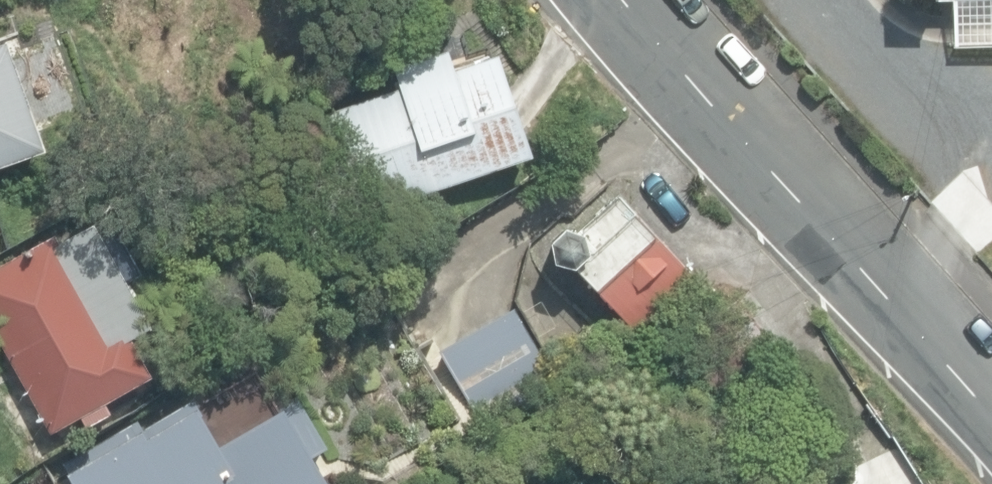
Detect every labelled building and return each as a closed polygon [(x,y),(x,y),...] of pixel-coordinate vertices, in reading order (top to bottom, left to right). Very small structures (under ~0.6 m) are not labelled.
[(955,45),(991,45),(991,0),(940,0),(954,0),(955,45)] [(47,152),(8,42),(0,45),(0,168),(47,152)] [(301,118),(334,224),(536,161),(502,53),(453,68),(447,50),(390,68),(397,89),(301,118)] [(575,266),(638,333),(697,278),(619,194),(578,233),(567,221),(539,246),(565,275),(575,266)] [(51,432),(81,415),(87,425),(111,411),(105,402),(153,375),(133,339),(153,328),(95,224),(60,243),(56,235),(0,266),(0,341),(51,432)] [(484,433),(561,390),(514,307),(438,349),(484,433)] [(71,483),(331,483),(317,461),(330,454),(303,404),(285,413),(281,405),(212,447),(186,402),(141,430),(134,419),(61,467),(71,483)]
